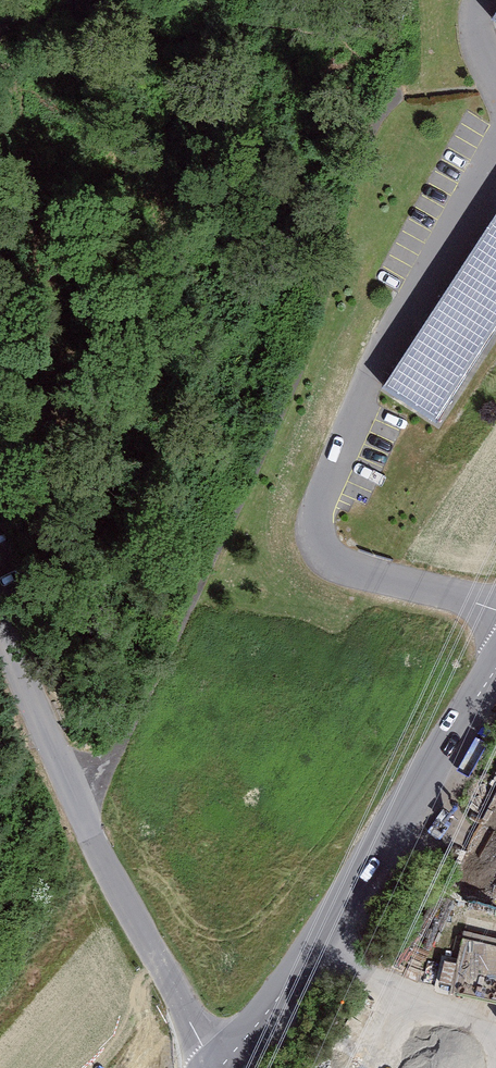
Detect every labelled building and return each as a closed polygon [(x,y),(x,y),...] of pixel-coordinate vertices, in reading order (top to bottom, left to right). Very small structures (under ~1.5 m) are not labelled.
[(381,386),(435,422),(495,329),(495,211),(381,386)]
